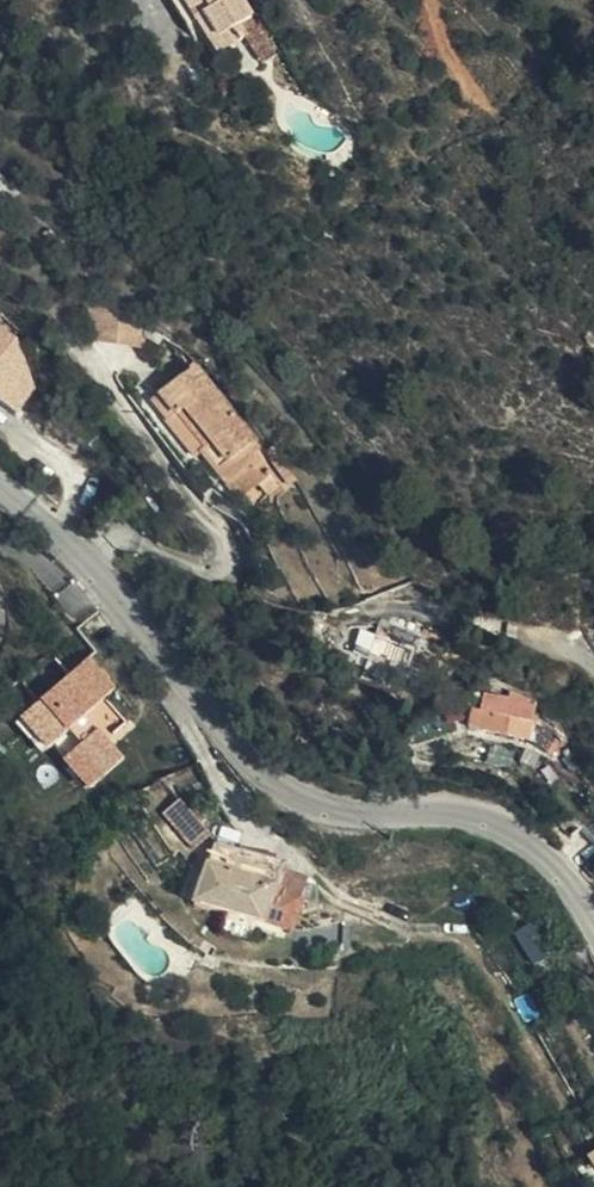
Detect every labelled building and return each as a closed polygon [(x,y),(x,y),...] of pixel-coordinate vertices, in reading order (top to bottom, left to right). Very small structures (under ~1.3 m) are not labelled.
[(156,17),(178,51),(190,44),(211,77),(239,59),(231,45),(244,36),(232,18),(235,15),(225,0),(184,0),(156,17)] [(244,36),(231,45),(239,59),(253,84),(270,74),(247,36),(244,36)] [(209,449),(199,458),(225,490),(230,485),(234,488),(258,467),(251,459),(258,453),(190,369),(145,406),(162,427),(181,413),(209,449)] [(191,464),(199,458),(209,449),(181,413),(162,427),(191,464)] [(269,479),(258,467),(234,488),(243,501),(269,479)] [(390,663),(395,646),(384,641),(373,672),(384,676),(390,663)] [(431,659),(395,646),(390,663),(424,677),(431,659)] [(90,656),(20,716),(46,745),(67,728),(79,742),(64,755),(63,757),(88,786),(122,757),(107,738),(126,721),(105,696),(116,687),(90,656)] [(12,686),(0,667),(0,697),(12,686)] [(522,739),(529,690),(506,686),(504,691),(479,688),(476,712),(469,712),(467,730),(522,739)] [(67,728),(52,741),(64,755),(79,742),(67,728)] [(160,821),(190,854),(202,835),(175,807),(160,821)] [(271,864),(207,843),(195,880),(186,907),(225,919),(220,935),(251,944),(255,929),(277,936),(290,898),(264,889),(270,868),(271,864)] [(577,870),(593,883),(593,847),(577,870)] [(297,877),(270,868),(264,889),(290,898),(297,877)] [(579,1159),(590,1180),(592,1182),(593,1181),(593,1151),(579,1159)]
